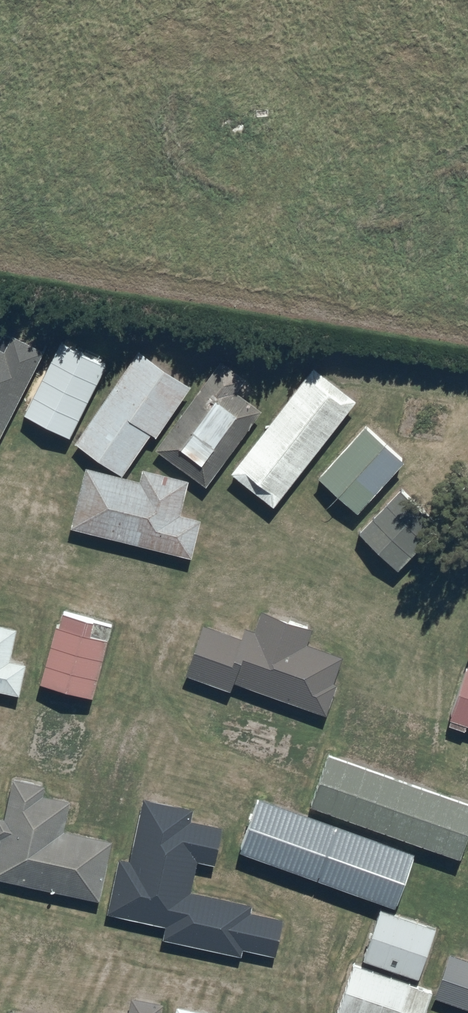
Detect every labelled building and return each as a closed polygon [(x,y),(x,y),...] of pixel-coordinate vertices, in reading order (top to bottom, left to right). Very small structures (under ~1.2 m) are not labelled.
[(49,333),(16,319),(5,343),(39,357),(49,333)] [(112,371),(69,344),(20,425),(63,451),(112,371)] [(0,349),(0,452),(19,419),(6,411),(31,367),(0,349)] [(192,390),(140,354),(75,448),(122,480),(150,438),(157,442),(192,390)] [(247,383),(221,364),(156,454),(206,491),(261,414),(237,397),(247,383)] [(309,473),(260,434),(215,490),(264,529),(309,473)] [(411,484),(329,567),(368,606),(414,560),(422,568),(448,543),(427,523),(438,511),(411,484)] [(455,570),(441,616),(403,605),(390,650),(392,651),(384,677),(403,683),(402,689),(445,702),(446,698),(467,704),(467,574),(455,570)] [(241,641),(203,628),(186,678),(232,694),(235,687),(328,719),(339,687),(335,686),(344,660),(308,648),(313,631),(263,613),(255,635),(245,632),(241,641)] [(29,702),(75,716),(86,679),(0,654),(0,743),(16,748),(29,702)] [(261,723),(227,711),(201,785),(298,818),(322,749),(291,738),(287,751),(255,740),(261,723)] [(311,805),(460,857),(467,835),(467,803),(329,754),(311,805)] [(14,782),(5,823),(0,822),(0,843),(1,843),(0,846),(0,885),(99,908),(114,845),(65,834),(72,806),(43,799),(46,790),(14,782)] [(194,811),(143,802),(132,865),(119,863),(109,919),(166,929),(163,944),(243,958),(244,953),(276,959),(283,923),(252,917),(254,906),(192,894),(198,865),(216,868),(223,831),(191,826),(194,811)] [(322,822),(305,870),(439,918),(456,870),(322,822)] [(450,959),(434,1003),(461,1012),(467,1012),(467,965),(450,959)] [(164,1008),(132,1002),(129,1012),(163,1012),(164,1008)]
